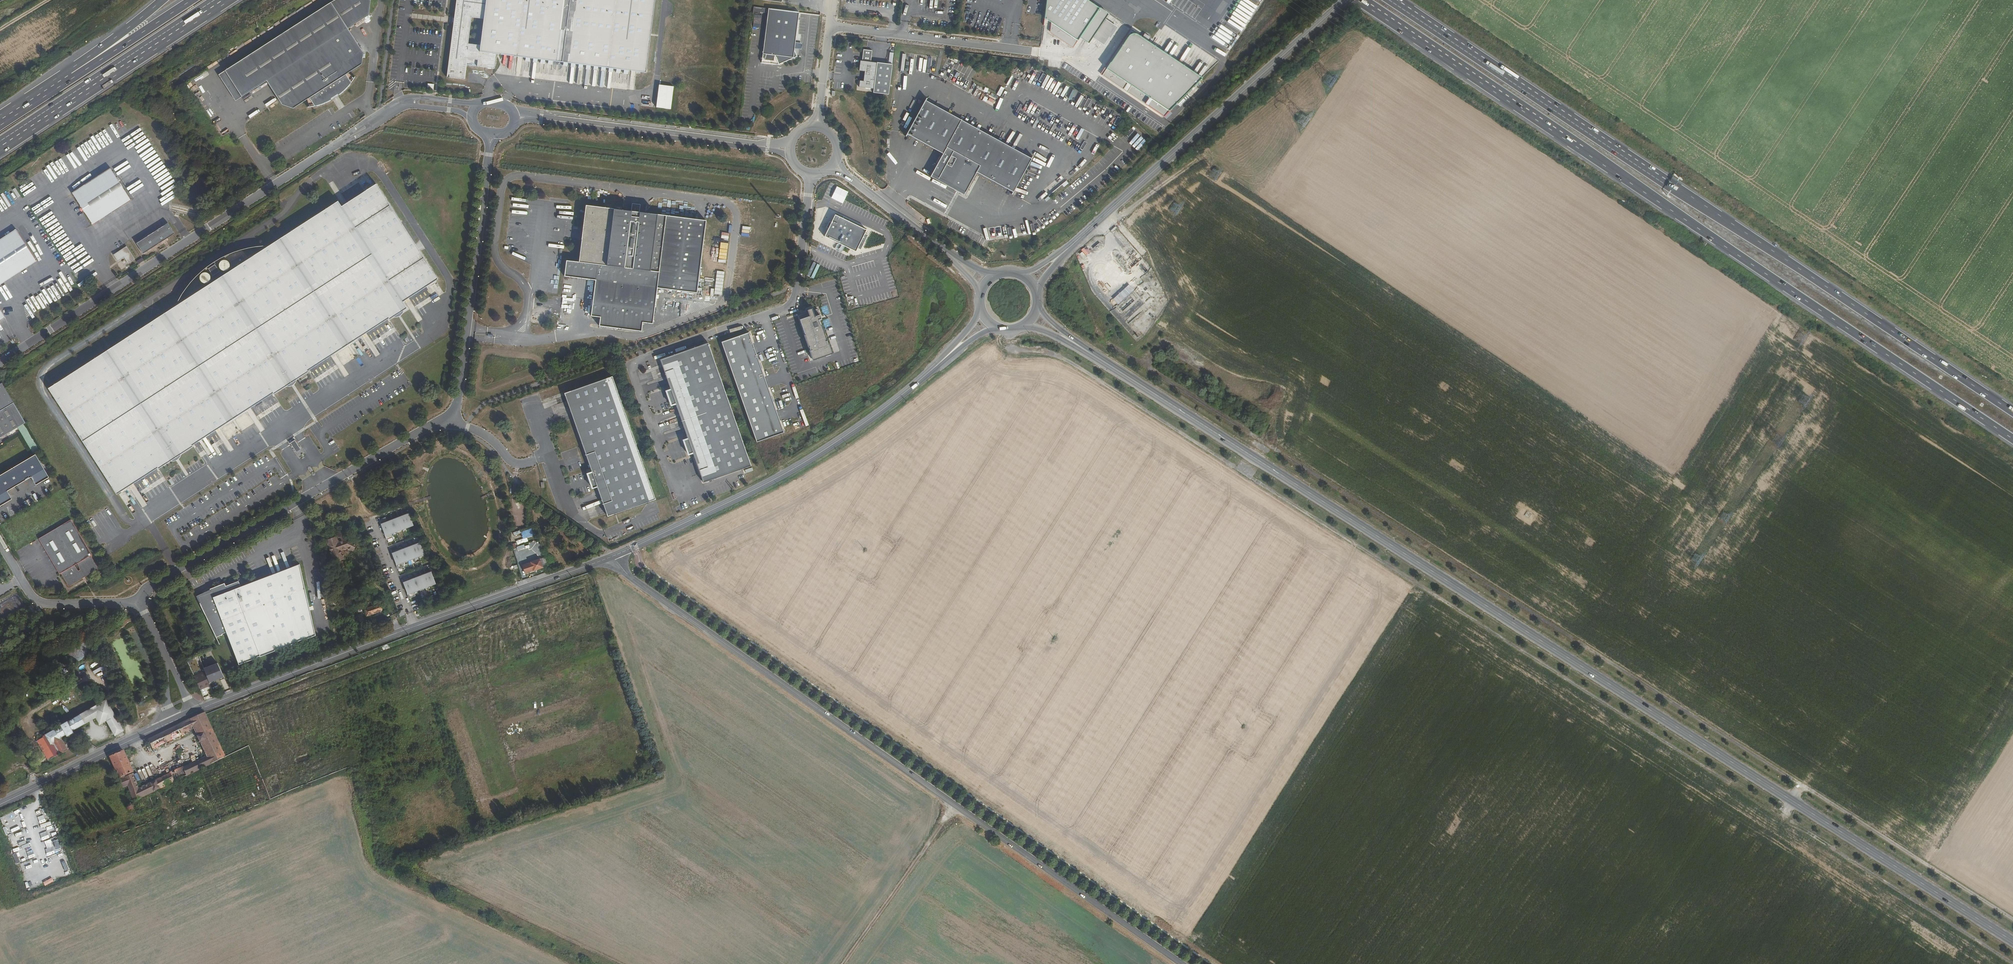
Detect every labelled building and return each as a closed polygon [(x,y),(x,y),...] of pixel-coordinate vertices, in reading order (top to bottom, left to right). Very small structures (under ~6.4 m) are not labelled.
[(309,97),(314,106),(315,106),(315,105),(316,105),(317,105),(318,105),(319,104),(320,104),(321,104),(322,104),(322,103),(323,103),(324,103),(325,103),(325,102),(326,102),(327,102),(327,101),(328,101),(329,101),(329,100),(330,100),(331,100),(331,99),(332,99),(331,98),(333,97),(336,95),(337,94),(338,95),(339,95),(339,94),(340,94),(340,93),(341,93),(341,92),(342,92),(343,91),(344,90),(345,90),(345,89),(346,89),(346,88),(347,88),(347,87),(348,87),(348,86),(349,86),(349,85),(350,84),(351,83),(351,82),(346,74),(348,73),(362,64),(363,52),(348,28),(369,15),(371,0),(370,0),(333,0),(225,69),(242,95),(267,80),(278,98),(282,104),(293,107),(307,99),(309,97)] [(446,77),(465,79),(467,65),(495,68),(497,54),(480,51),(480,46),(469,44),(472,17),(483,19),(486,0),(485,0),(456,0),(446,77)] [(486,0),(483,19),(480,46),(480,51),(497,54),(647,72),(656,0),(486,0)] [(1084,0),(1047,0),(1044,19),(1077,41),(1098,9),(1084,0)] [(800,13),(770,9),(762,62),(778,64),(797,57),(795,51),(800,13)] [(1127,40),(1107,71),(1168,112),(1200,80),(1137,35),(1134,36),(1131,38),(1127,40)] [(871,51),(863,50),(861,61),(860,60),(858,71),(864,72),(863,81),(859,81),(858,87),(873,89),(873,92),(887,94),(891,65),(870,62),(871,51)] [(242,95),(225,69),(218,73),(235,100),(242,95)] [(354,78),(348,73),(346,74),(351,82),(352,82),(353,81),(354,80),(354,78)] [(659,85),(656,107),(670,109),(673,86),(659,85)] [(1013,192),(1032,159),(925,100),(906,134),(943,154),(931,174),(965,193),(976,172),(1013,192)] [(72,192),(93,225),(132,200),(111,167),(72,192)] [(373,176),(47,388),(116,494),(157,468),(158,469),(193,446),(192,445),(273,392),(273,393),(309,371),(308,369),(388,317),(389,318),(407,307),(403,300),(438,278),(373,176)] [(628,214),(588,209),(581,263),(567,261),(565,276),(599,280),(595,314),(603,315),(602,323),(641,328),(642,320),(650,321),(655,288),(696,293),(704,224),(637,216),(638,209),(629,208),(628,214)] [(860,250),(867,235),(865,234),(866,229),(833,215),(824,238),(856,251),(857,248),(860,250)] [(165,217),(133,238),(140,249),(171,228),(165,217)] [(0,239),(0,285),(36,262),(15,229),(0,239)] [(1093,248),(1095,251),(1102,245),(1100,243),(1093,248)] [(115,253),(114,257),(116,259),(120,259),(124,257),(127,261),(130,262),(132,260),(133,256),(126,246),(115,253)] [(223,273),(229,265),(222,260),(216,267),(223,273)] [(822,273),(825,266),(813,262),(811,270),(822,273)] [(197,279),(203,285),(210,278),(204,272),(197,279)] [(807,313),(798,316),(805,335),(804,335),(808,348),(809,347),(810,351),(809,351),(813,361),(832,354),(829,344),(827,345),(826,341),(827,341),(821,325),(820,326),(819,322),(821,321),(817,309),(813,311),(812,309),(806,311),(807,313)] [(749,335),(722,344),(757,443),(784,434),(749,335)] [(729,405),(707,343),(659,360),(670,390),(665,392),(670,406),(675,404),(681,422),(729,405)] [(653,502),(613,380),(565,395),(591,474),(586,475),(590,490),(595,488),(605,518),(653,502)] [(12,403),(1,383),(0,384),(0,411),(12,403)] [(0,411),(0,424),(18,413),(12,403),(0,411)] [(729,405),(681,422),(687,439),(683,441),(688,455),(692,453),(703,483),(751,466),(729,405)] [(25,424),(18,413),(0,424),(0,438),(25,424)] [(301,449),(295,439),(290,442),(296,452),(301,449)] [(0,475),(0,506),(11,500),(7,492),(31,477),(35,485),(48,478),(35,455),(0,475)] [(648,523),(659,519),(658,514),(646,518),(648,523)] [(387,527),(382,529),(389,545),(394,543),(392,539),(397,537),(396,536),(402,534),(403,535),(408,533),(407,532),(415,529),(414,525),(415,525),(414,522),(413,523),(411,518),(387,528),(387,527)] [(38,539),(59,574),(60,574),(68,586),(98,569),(90,556),(92,555),(71,520),(38,539)] [(559,520),(547,524),(548,528),(557,525),(557,526),(560,525),(559,520)] [(522,538),(533,536),(532,528),(521,530),(522,538)] [(328,541),(331,549),(332,549),(334,553),(332,553),(335,563),(342,561),(342,563),(346,561),(343,552),(349,550),(354,553),(357,548),(358,548),(359,545),(350,541),(348,541),(348,540),(343,542),(343,543),(341,544),(340,542),(339,538),(328,541)] [(398,551),(392,553),(398,569),(406,566),(404,563),(409,561),(409,560),(414,557),(415,559),(420,557),(419,556),(424,554),(423,550),(425,549),(424,547),(422,548),(421,543),(398,552),(398,551)] [(559,560),(557,561),(559,568),(560,568),(567,565),(565,557),(559,560)] [(530,563),(522,566),(524,573),(533,570),(533,571),(546,566),(544,558),(530,562),(530,563)] [(556,558),(553,559),(554,562),(548,564),(550,571),(552,571),(559,568),(557,561),(556,558)] [(228,633),(240,665),(256,659),(255,659),(261,657),(277,651),(276,651),(282,649),(298,643),(297,643),(303,641),(317,636),(301,565),(244,587),(241,581),(235,583),(235,584),(227,587),(226,584),(212,590),(213,593),(205,596),(205,594),(198,597),(218,638),(224,635),(224,634),(228,633)] [(409,579),(403,581),(409,598),(416,596),(414,592),(419,590),(419,589),(424,587),(425,588),(430,586),(430,585),(436,583),(434,578),(436,577),(433,571),(410,580),(409,579)] [(365,603),(367,609),(376,606),(373,599),(368,600),(368,602),(365,603)] [(364,610),(367,617),(384,611),(381,604),(376,606),(367,609),(364,610)] [(488,607),(490,611),(491,615),(499,612),(500,615),(503,614),(498,604),(488,607)] [(532,631),(508,638),(511,649),(535,641),(532,631)] [(218,661),(203,667),(206,673),(210,681),(224,676),(218,661)] [(302,677),(304,683),(317,678),(315,671),(302,677)] [(195,678),(201,690),(205,688),(205,687),(211,685),(210,681),(206,673),(195,678)] [(295,679),(299,690),(303,688),(306,687),(304,683),(302,677),(295,679)] [(251,698),(255,706),(264,703),(260,693),(251,697),(251,698)] [(91,705),(79,711),(81,714),(68,721),(68,720),(61,724),(62,725),(37,738),(49,759),(68,749),(61,736),(65,734),(66,735),(72,733),(71,731),(95,717),(98,724),(107,720),(116,735),(124,730),(107,700),(92,708),(91,705)] [(195,730),(207,757),(154,782),(158,791),(162,789),(172,784),(225,758),(222,751),(206,716),(205,713),(149,740),(153,749),(195,730)] [(279,728),(279,736),(297,734),(297,733),(300,732),(300,727),(296,728),(295,725),(281,727),(279,728)] [(301,743),(308,748),(312,743),(305,738),(301,743)] [(244,740),(222,751),(225,758),(248,748),(244,740)] [(127,787),(133,802),(154,793),(150,784),(138,790),(124,751),(110,757),(111,758),(120,778),(123,789),(127,787)]
